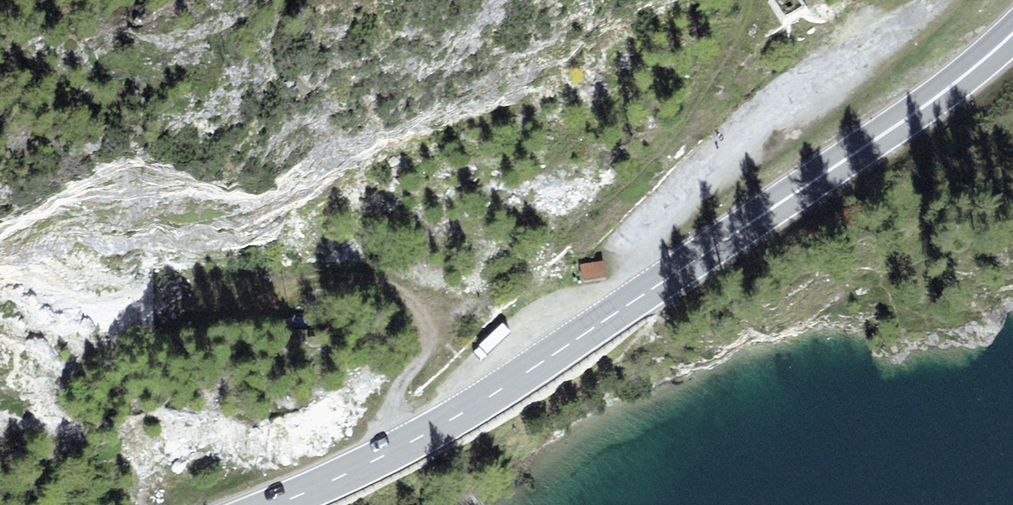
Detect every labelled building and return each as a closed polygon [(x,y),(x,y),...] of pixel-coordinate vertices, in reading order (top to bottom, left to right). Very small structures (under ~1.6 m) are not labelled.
[(605,260),(582,263),(584,280),(607,277),(605,260)]
